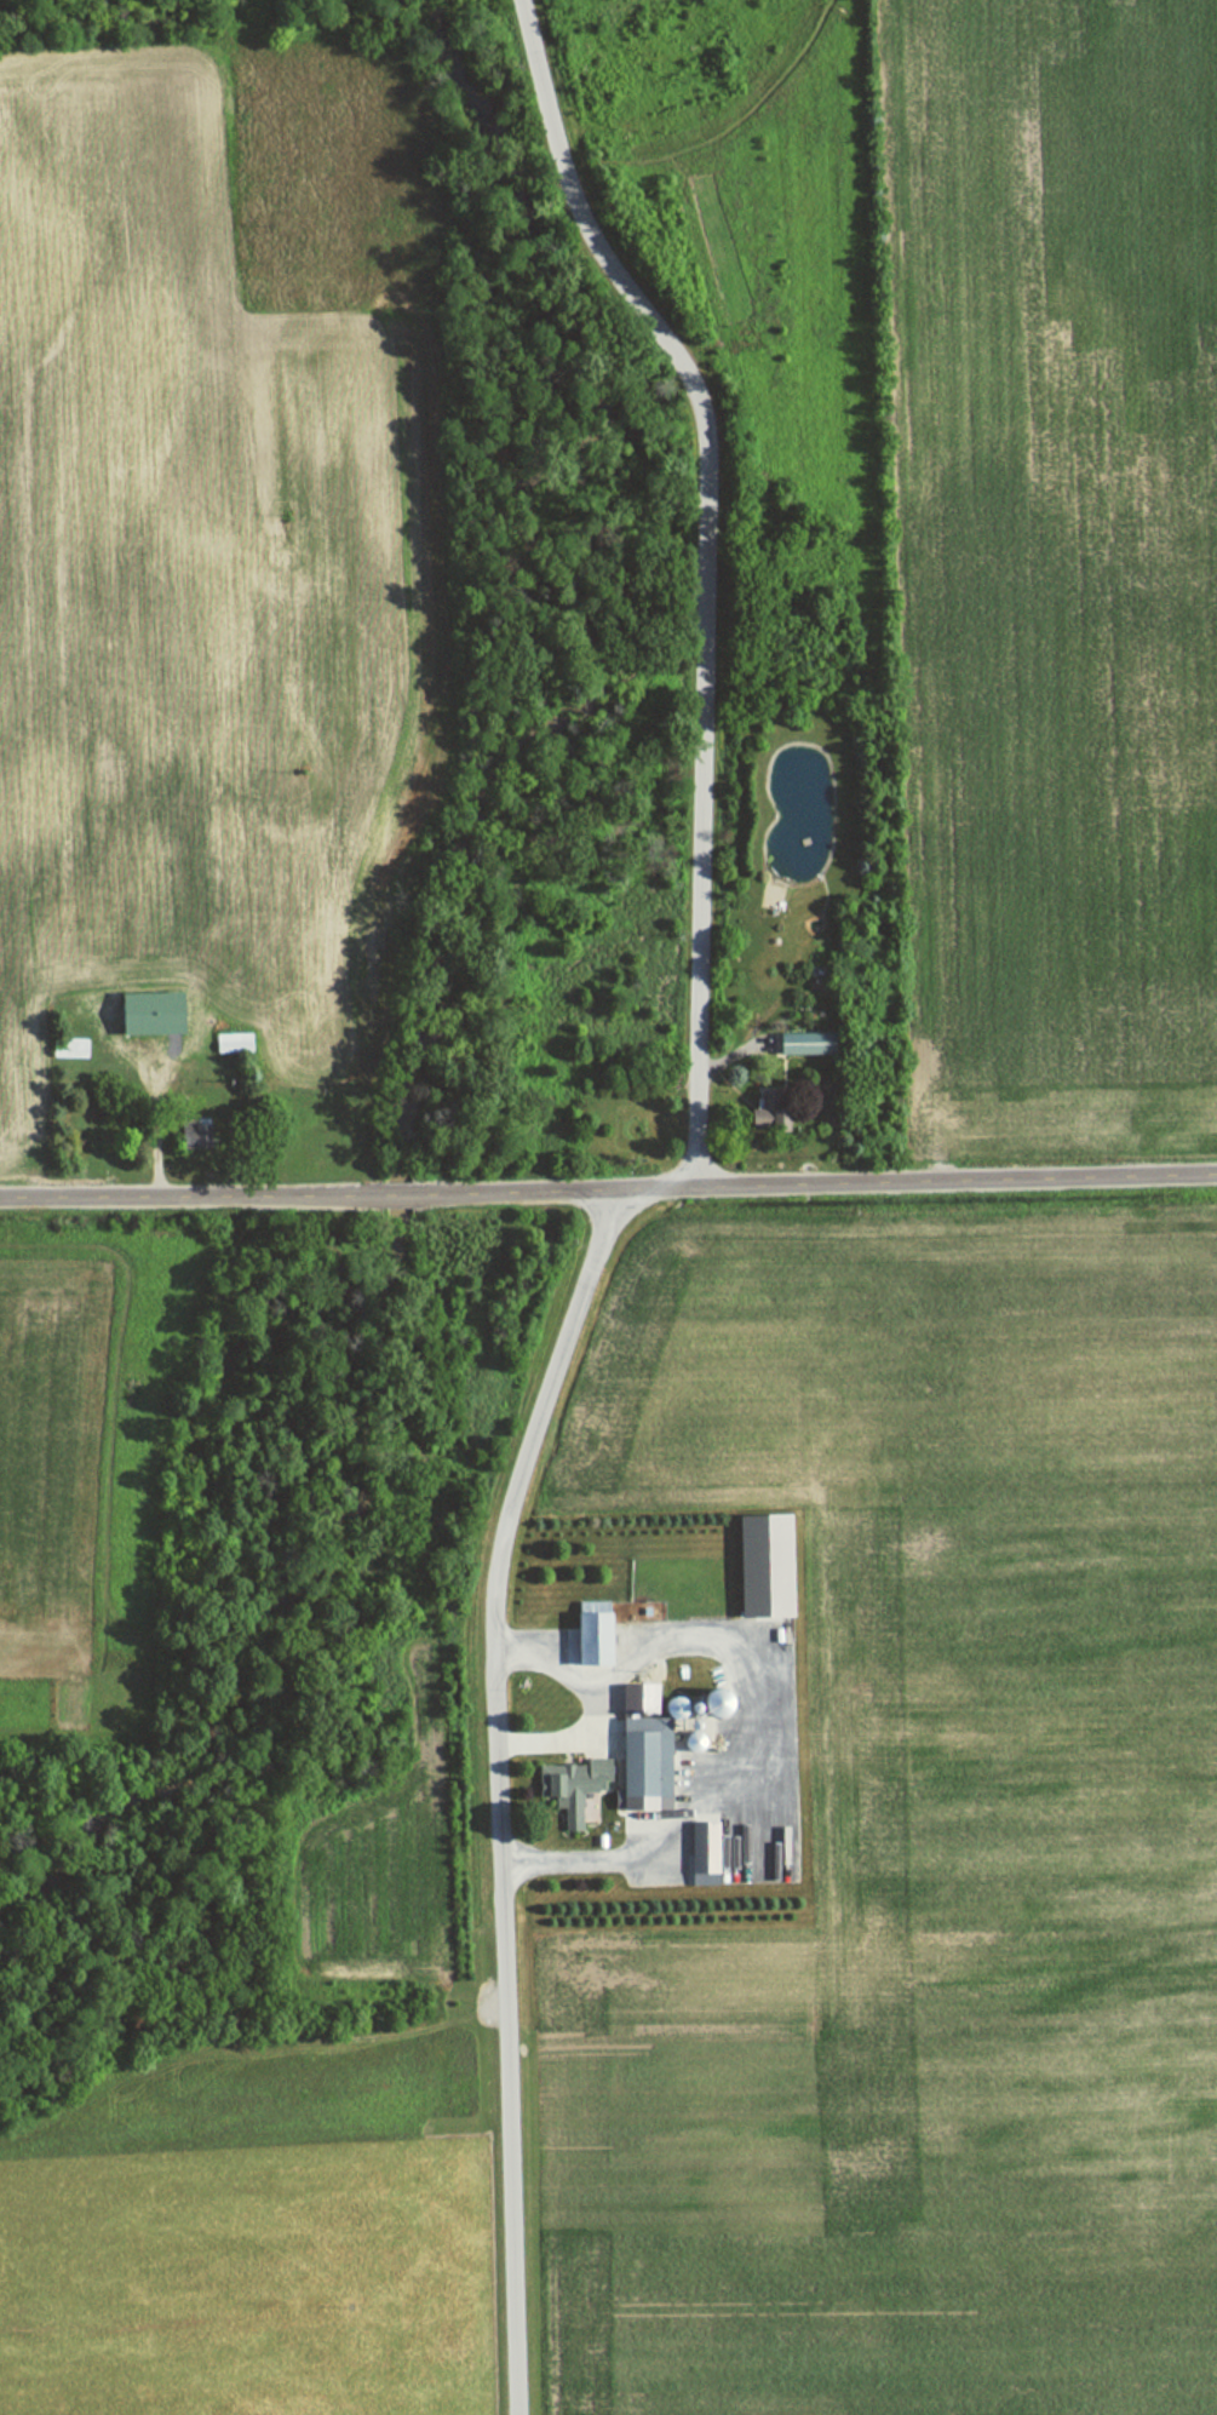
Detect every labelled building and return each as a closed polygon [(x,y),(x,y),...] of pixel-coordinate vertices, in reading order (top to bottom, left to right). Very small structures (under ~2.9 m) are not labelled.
[(120,1035),(190,1033),(189,991),(119,993),(120,1035)] [(781,1055),(836,1054),(836,1032),(781,1033),(781,1055)] [(795,1514),(737,1516),(740,1596),(744,1596),(745,1618),(798,1616),(795,1514)] [(674,1809),(672,1720),(688,1719),(688,1704),(684,1695),(667,1703),(668,1717),(619,1719),(611,1759),(587,1760),(587,1764),(559,1765),(559,1773),(549,1773),(550,1794),(554,1794),(554,1808),(563,1808),(563,1832),(582,1831),(581,1796),(603,1786),(603,1780),(614,1780),(613,1770),(620,1767),(620,1799),(617,1800),(622,1811),(674,1809)] [(730,1871),(729,1838),(719,1838),(718,1822),(689,1822),(691,1886),(718,1885),(718,1871),(730,1871)]
